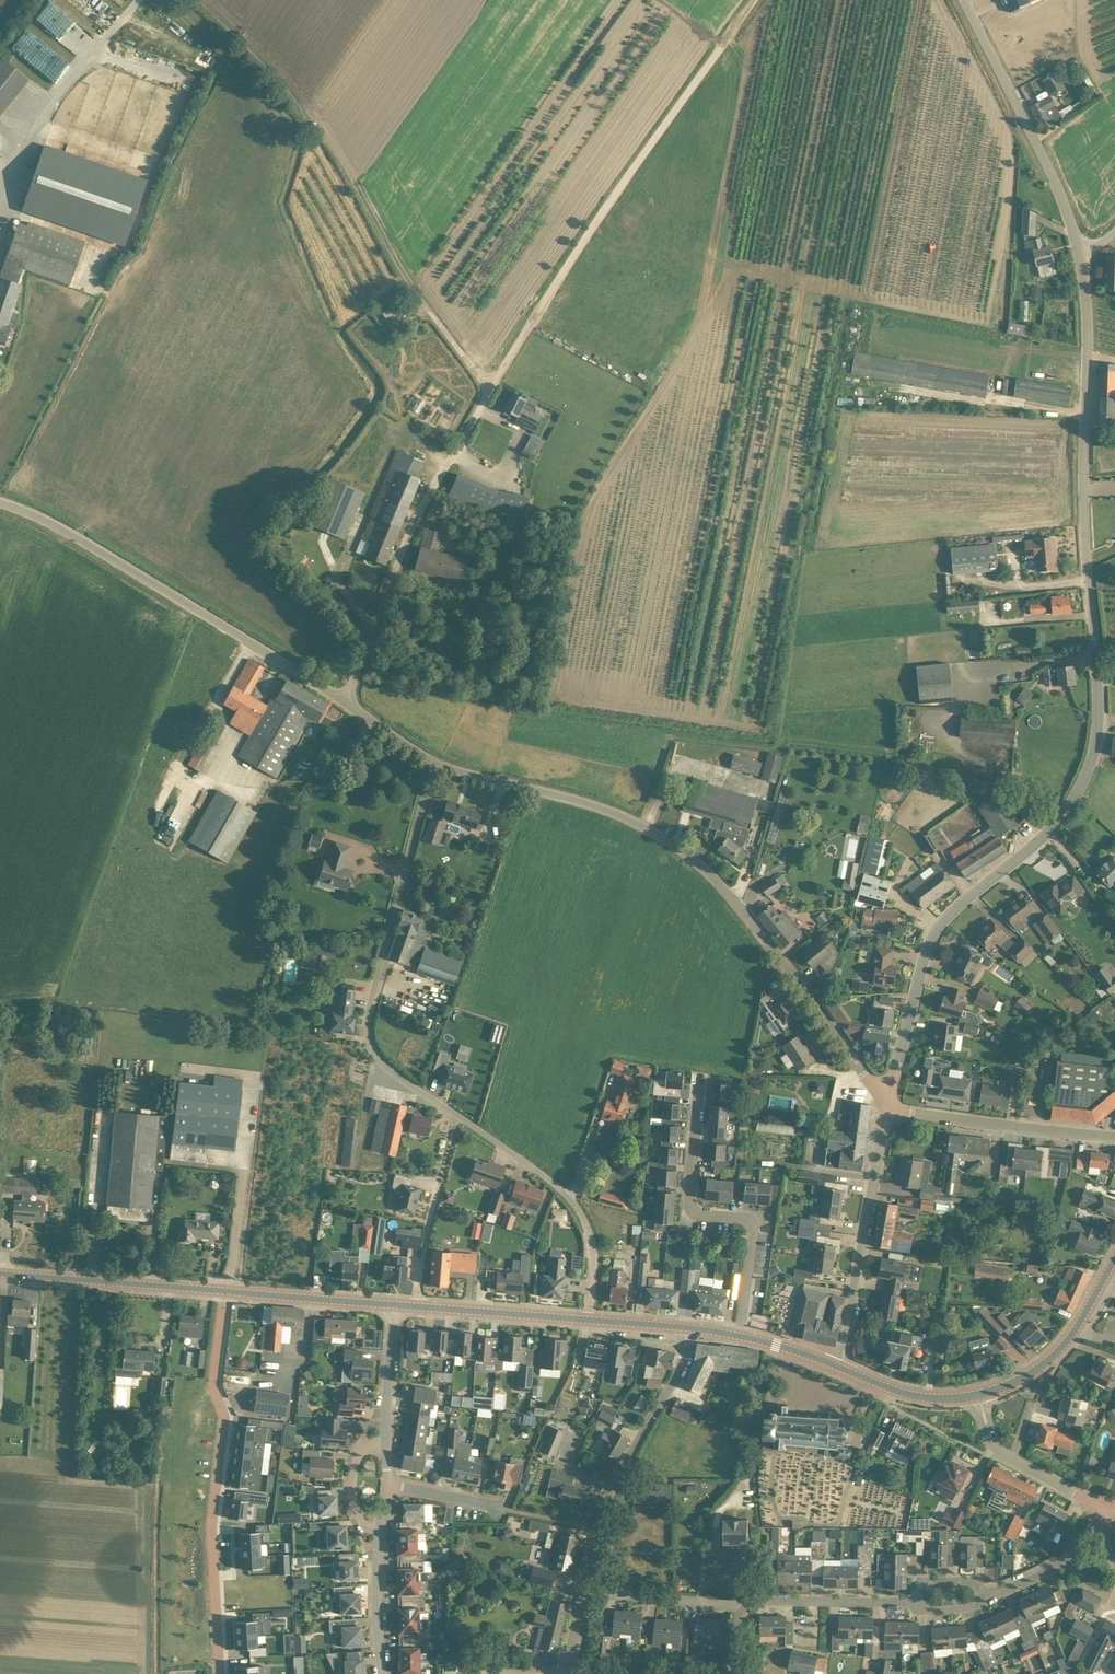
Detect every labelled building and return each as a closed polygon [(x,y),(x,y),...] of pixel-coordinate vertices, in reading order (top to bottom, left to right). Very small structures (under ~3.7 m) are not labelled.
[(1012,12),(1014,11),(1015,12),(1021,9),(1020,8),(1030,3),(1029,2),(1028,0),(1006,0),(1012,12)] [(33,20),(59,37),(65,28),(83,40),(89,30),(45,2),(33,20)] [(27,78),(0,57),(0,113),(27,78)] [(1042,80),(1052,97),(1066,88),(1056,72),(1042,80)] [(1092,100),(1098,96),(1093,87),(1086,91),(1088,95),(1072,107),(1076,112),(1092,100)] [(1044,131),(1055,125),(1053,123),(1063,118),(1050,96),(1031,107),(1043,128),(1044,131)] [(1072,107),(1071,105),(1063,110),(1066,116),(1067,117),(1076,112),(1072,107)] [(146,182),(45,147),(23,209),(124,244),(146,182)] [(1036,214),(1023,207),(1021,235),(1023,235),(1025,241),(1024,241),(1027,253),(1033,252),(1036,267),(1044,265),(1046,276),(1056,274),(1054,262),(1051,247),(1043,249),(1042,244),(1041,238),(1035,239),(1036,214)] [(23,268),(70,284),(84,242),(20,220),(5,262),(23,268)] [(1107,255),(1106,291),(1114,291),(1114,255),(1107,255)] [(17,283),(0,278),(0,344),(5,345),(11,326),(14,327),(19,314),(13,312),(22,285),(17,283)] [(1042,286),(1032,286),(1031,298),(1041,298),(1042,286)] [(396,291),(390,295),(394,300),(399,296),(396,291)] [(395,314),(391,309),(390,307),(382,314),(383,315),(386,320),(395,314)] [(1027,325),(1010,322),(1008,333),(1025,336),(1027,325)] [(986,397),(990,377),(856,353),(853,373),(986,397)] [(1101,364),(1100,397),(1099,397),(1098,426),(1114,426),(1114,364),(1101,364)] [(1014,397),(1070,405),(1073,388),(1017,379),(1016,381),(1014,395),(1014,397)] [(534,410),(538,402),(528,397),(526,400),(514,394),(506,410),(519,416),(515,423),(534,432),(542,417),(533,413),(534,410)] [(525,450),(536,456),(540,448),(542,448),(545,441),(532,435),(525,450)] [(345,540),(365,493),(364,493),(367,487),(361,484),(384,449),(382,448),(368,439),(349,467),(339,483),(331,479),(326,477),(308,524),(345,540)] [(363,522),(354,519),(348,534),(370,543),(365,556),(385,565),(385,564),(400,528),(420,479),(415,477),(406,474),(413,457),(396,450),(389,467),(369,515),(366,514),(363,522)] [(466,477),(457,474),(448,495),(456,499),(466,477)] [(499,492),(491,488),(482,509),(490,513),(499,492)] [(438,532),(437,531),(426,528),(421,548),(420,547),(415,569),(463,582),(469,560),(436,552),(439,542),(435,541),(438,532)] [(1037,572),(1057,570),(1054,538),(1035,540),(1035,543),(1025,544),(1026,558),(1036,557),(1037,572)] [(954,575),(997,571),(997,570),(1008,569),(1007,564),(997,565),(995,546),(951,549),(954,575)] [(1071,613),(1071,612),(1070,597),(1070,596),(1062,597),(1061,596),(1051,596),(1051,598),(1044,599),(1045,603),(1030,604),(1030,615),(1053,613),(1053,615),(1059,614),(1071,613)] [(979,611),(979,600),(947,602),(947,614),(979,611)] [(986,652),(984,630),(974,631),(976,653),(986,652)] [(1030,646),(1017,647),(1017,654),(1031,653),(1030,646)] [(260,675),(264,668),(249,659),(244,666),(260,675)] [(920,704),(953,701),(950,663),(917,666),(920,704)] [(1050,687),(1076,684),(1075,666),(1048,669),(1050,685),(1050,687)] [(302,728),(309,717),(317,722),(327,704),(287,681),(276,699),(272,696),(267,705),(248,695),(252,687),(237,678),(223,703),(237,711),(257,723),(251,735),(239,755),(277,777),(304,730),(302,728)] [(1026,706),(1032,698),(1023,691),(1017,699),(1026,706)] [(1017,720),(963,716),(962,737),(1015,742),(1017,720)] [(187,764),(199,771),(214,744),(202,738),(187,764)] [(783,757),(770,752),(769,752),(761,779),(775,783),(783,757)] [(758,776),(762,762),(734,754),(731,768),(758,776)] [(712,818),(751,828),(758,798),(696,780),(689,804),(686,803),(683,810),(712,818)] [(257,812),(253,810),(218,790),(189,841),(227,863),(257,812)] [(979,808),(992,827),(982,834),(989,843),(981,848),(982,851),(976,855),(985,867),(1006,852),(1007,852),(1008,852),(998,837),(1020,823),(1001,793),(979,808)] [(768,840),(776,842),(787,799),(779,797),(768,840)] [(443,816),(476,826),(481,812),(448,801),(443,816)] [(424,840),(439,844),(440,843),(446,823),(431,818),(424,840)] [(748,839),(751,828),(712,818),(709,827),(717,829),(714,840),(721,845),(718,849),(732,860),(748,839)] [(925,845),(933,839),(930,833),(921,839),(925,845)] [(319,849),(323,837),(312,834),(308,845),(309,845),(316,848),(319,849)] [(989,843),(982,834),(972,840),(974,842),(959,853),(953,857),(958,863),(958,864),(967,878),(968,878),(968,877),(979,869),(980,870),(985,867),(976,855),(982,851),(981,848),(989,843)] [(881,875),(890,841),(870,836),(862,871),(881,875)] [(346,889),(350,877),(352,871),(344,868),(351,847),(333,841),(327,861),(324,860),(318,879),(327,882),(325,888),(333,890),(335,885),(346,889)] [(1112,857),(1097,873),(1110,886),(1113,884),(1114,886),(1114,859),(1112,857)] [(955,886),(937,862),(931,867),(935,871),(925,878),(939,897),(955,886)] [(883,907),(891,881),(864,873),(857,900),(883,907)] [(939,897),(925,878),(923,879),(920,874),(906,885),(924,909),(939,897)] [(1071,901),(1084,891),(1074,877),(1060,887),(1058,884),(1043,895),(1057,914),(1072,903),(1071,901)] [(776,878),(762,886),(767,895),(781,886),(776,878)] [(854,891),(856,880),(846,878),(845,878),(843,888),(854,891)] [(785,896),(792,892),(788,885),(781,889),(785,896)] [(466,898),(472,907),(479,901),(473,893),(466,898)] [(1005,912),(1013,924),(1012,924),(1018,931),(1026,925),(1021,918),(1033,910),(1024,898),(1005,912)] [(758,916),(784,948),(797,937),(797,936),(802,931),(794,921),(788,926),(771,905),(768,907),(758,916)] [(900,912),(874,910),(874,909),(864,908),(863,911),(855,910),(854,920),(862,921),(861,930),(873,931),(873,925),(898,927),(900,912)] [(431,920),(423,918),(423,917),(404,910),(398,926),(399,927),(389,958),(410,965),(410,963),(418,966),(426,945),(434,949),(436,943),(424,939),(426,934),(431,920)] [(816,919),(822,925),(830,918),(824,911),(816,919)] [(1037,922),(1050,941),(1061,932),(1048,914),(1037,922)] [(1008,937),(992,921),(976,937),(987,948),(995,941),(999,946),(1008,937)] [(850,931),(857,932),(858,932),(858,930),(856,923),(851,923),(850,931)] [(888,938),(889,929),(882,928),(879,931),(879,937),(888,938)] [(847,940),(850,948),(861,943),(857,935),(856,936),(857,932),(850,931),(848,937),(851,938),(847,940)] [(1022,938),(1008,952),(1019,963),(1033,949),(1022,938)] [(830,975),(839,953),(831,942),(825,947),(820,941),(804,954),(812,964),(816,961),(818,963),(817,964),(819,963),(830,975)] [(886,985),(886,983),(895,984),(897,967),(891,966),(894,949),(876,947),(874,964),(877,964),(874,984),(886,985)] [(972,983),(981,964),(977,963),(981,954),(967,947),(963,955),(960,953),(954,965),(957,966),(953,974),(972,983)] [(327,956),(315,954),(315,955),(313,969),(325,971),(327,956)] [(1113,977),(1104,984),(1110,993),(1114,990),(1114,979),(1113,977)] [(853,991),(869,991),(869,981),(853,980),(853,991)] [(351,1015),(355,990),(339,987),(336,1012),(332,1011),(329,1031),(352,1034),(355,1015),(351,1015)] [(940,1011),(960,1017),(963,1010),(965,1002),(964,1001),(967,991),(952,987),(949,998),(944,996),(940,1011)] [(999,999),(980,990),(976,999),(994,1008),(999,999)] [(798,1014),(789,1001),(784,994),(767,1006),(770,1011),(768,1013),(781,1031),(788,1026),(786,1022),(798,1014)] [(895,998),(882,995),(880,995),(880,997),(875,996),(873,1009),(877,1010),(876,1016),(871,1015),(869,1023),(875,1024),(891,1027),(894,1011),(892,1010),(895,998)] [(828,1008),(840,1006),(839,998),(823,997),(822,999),(827,1006),(828,1008)] [(1032,1006),(1025,1000),(1018,1008),(1025,1014),(1027,1012),(1030,1008),(1032,1006)] [(1107,1026),(1102,1020),(1095,1025),(1100,1032),(1107,1026)] [(494,1024),(492,1030),(503,1033),(505,1026),(494,1023),(493,1024),(494,1024)] [(958,1027),(937,1023),(935,1034),(937,1034),(935,1047),(954,1051),(958,1027)] [(966,1023),(963,1032),(976,1036),(979,1027),(966,1023)] [(864,1031),(864,1032),(865,1032),(863,1043),(862,1043),(862,1044),(871,1045),(869,1052),(870,1052),(870,1051),(882,1053),(881,1054),(882,1054),(883,1047),(889,1048),(888,1047),(890,1036),(891,1036),(889,1035),(877,1033),(878,1028),(866,1026),(865,1031),(864,1031)] [(797,1037),(788,1043),(782,1047),(798,1070),(815,1059),(808,1049),(806,1050),(797,1037)] [(756,1044),(752,1043),(751,1050),(758,1051),(759,1047),(756,1044)] [(456,1059),(468,1061),(471,1046),(459,1044),(456,1059)] [(442,1074),(439,1084),(466,1093),(472,1074),(463,1071),(465,1067),(454,1064),(453,1068),(446,1065),(449,1056),(440,1053),(433,1071),(442,1074)] [(921,1085),(931,1086),(934,1067),(933,1067),(934,1059),(927,1057),(925,1065),(924,1065),(921,1085)] [(950,1074),(950,1068),(959,1068),(959,1060),(943,1060),(943,1074),(950,1074)] [(1096,1123),(1105,1116),(1108,1119),(1109,1118),(1106,1115),(1114,1107),(1114,1088),(1105,1076),(1112,1067),(1090,1065),(1058,1060),(1052,1105),(1052,1118),(1096,1123)] [(636,1065),(635,1075),(652,1078),(653,1068),(636,1065)] [(749,1067),(749,1075),(762,1076),(762,1068),(749,1067)] [(668,1071),(667,1079),(666,1086),(655,1085),(654,1094),(666,1095),(679,1096),(681,1097),(682,1088),(684,1088),(685,1072),(668,1071)] [(1011,1072),(1010,1085),(1019,1086),(1021,1073),(1011,1072)] [(613,1101),(609,1099),(603,1117),(622,1123),(636,1078),(624,1073),(613,1101)] [(214,1075),(213,1087),(178,1084),(170,1159),(205,1162),(207,1147),(235,1150),(242,1090),(241,1090),(242,1078),(214,1075)] [(971,1080),(940,1075),(938,1087),(939,1087),(938,1092),(959,1095),(959,1099),(969,1100),(971,1080)] [(719,1099),(729,1100),(731,1077),(720,1076),(720,1084),(714,1084),(713,1091),(711,1091),(711,1097),(713,1097),(713,1099),(719,1099)] [(1011,1090),(982,1086),(980,1102),(981,1102),(981,1101),(994,1103),(994,1104),(1009,1106),(1011,1090)] [(662,1110),(663,1095),(654,1095),(652,1109),(662,1110)] [(679,1103),(679,1096),(666,1095),(665,1102),(664,1102),(664,1107),(664,1118),(671,1119),(681,1120),(681,1118),(683,1118),(683,1111),(682,1111),(682,1104),(679,1103)] [(378,1113),(380,1100),(372,1098),(370,1112),(378,1113)] [(709,1113),(709,1120),(728,1122),(729,1100),(719,1099),(718,1106),(712,1106),(711,1113),(709,1113)] [(394,1156),(400,1129),(427,1135),(431,1118),(413,1114),(414,1108),(406,1106),(383,1100),(371,1151),(394,1156)] [(828,1142),(827,1146),(847,1150),(848,1142),(859,1144),(860,1140),(866,1141),(871,1106),(872,1106),(872,1105),(872,1104),(840,1100),(839,1113),(850,1114),(849,1126),(848,1132),(829,1130),(828,1142)] [(106,1218),(149,1222),(149,1209),(150,1209),(153,1169),(162,1170),(167,1116),(115,1111),(106,1205),(107,1205),(106,1218)] [(355,1168),(358,1136),(356,1135),(358,1119),(346,1118),(341,1166),(355,1168)] [(664,1118),(663,1118),(663,1125),(661,1140),(670,1141),(679,1142),(679,1141),(681,1141),(682,1134),(680,1134),(681,1126),(671,1125),(671,1122),(671,1119),(664,1118)] [(713,1136),(713,1143),(726,1144),(728,1122),(709,1120),(708,1128),(711,1128),(710,1136),(713,1136)] [(798,1133),(805,1135),(807,1127),(800,1125),(798,1133)] [(828,1142),(829,1130),(829,1129),(810,1127),(808,1139),(828,1142)] [(959,1154),(989,1157),(991,1140),(969,1137),(950,1135),(950,1137),(948,1136),(947,1141),(949,1141),(948,1151),(950,1151),(945,1193),(967,1196),(969,1175),(964,1174),(964,1173),(958,1168),(959,1154)] [(661,1147),(659,1162),(659,1163),(668,1163),(678,1164),(678,1163),(679,1163),(680,1156),(678,1156),(679,1148),(669,1148),(669,1144),(670,1141),(661,1140),(661,1144),(661,1147)] [(864,1155),(866,1141),(860,1140),(859,1144),(848,1142),(847,1150),(827,1146),(825,1165),(862,1171),(865,1155),(864,1155)] [(1001,1164),(999,1176),(1008,1177),(1008,1173),(1026,1176),(1027,1168),(1029,1149),(1023,1148),(1023,1144),(1009,1142),(1006,1165),(1001,1164)] [(715,1166),(721,1167),(722,1167),(728,1167),(729,1160),(725,1159),(726,1144),(713,1143),(709,1143),(709,1144),(707,1144),(707,1151),(708,1151),(708,1159),(713,1159),(712,1166),(715,1166)] [(1036,1150),(1029,1149),(1027,1168),(1048,1171),(1051,1147),(1037,1146),(1036,1150)] [(1083,1169),(1084,1166),(1108,1168),(1110,1155),(1091,1152),(1091,1157),(1078,1155),(1076,1169),(1083,1169)] [(918,1186),(921,1187),(921,1184),(928,1185),(930,1176),(920,1174),(922,1161),(912,1160),(905,1158),(902,1174),(898,1174),(896,1183),(917,1187),(918,1186)] [(470,1178),(498,1188),(505,1167),(495,1164),(494,1166),(476,1160),(470,1178)] [(647,1173),(648,1173),(659,1174),(658,1185),(666,1186),(676,1186),(676,1185),(678,1185),(678,1178),(677,1178),(677,1171),(667,1170),(668,1167),(668,1163),(659,1163),(659,1162),(649,1161),(648,1161),(648,1165),(647,1173)] [(1060,1171),(1068,1172),(1069,1163),(1061,1162),(1060,1171)] [(800,1170),(799,1171),(798,1182),(813,1184),(824,1186),(823,1195),(822,1201),(842,1204),(843,1198),(847,1198),(849,1184),(819,1179),(820,1173),(800,1170)] [(1099,1173),(1099,1174),(1096,1180),(1105,1183),(1108,1176),(1100,1172),(1099,1173)] [(13,1219),(14,1219),(44,1221),(44,1202),(28,1201),(28,1194),(36,1194),(36,1179),(12,1178),(12,1174),(3,1174),(3,1177),(0,1177),(0,1192),(21,1193),(21,1201),(15,1201),(13,1219)] [(379,1178),(375,1174),(370,1178),(375,1182),(379,1178)] [(414,1214),(420,1188),(410,1186),(412,1178),(394,1174),(392,1182),(397,1183),(401,1189),(396,1210),(405,1212),(406,1214),(409,1215),(411,1214),(414,1214)] [(81,1180),(73,1179),(72,1187),(80,1188),(81,1180)] [(720,1200),(721,1180),(708,1179),(707,1188),(705,1188),(705,1196),(706,1196),(706,1199),(720,1200)] [(516,1180),(509,1200),(536,1209),(542,1192),(525,1186),(526,1184),(516,1180)] [(733,1197),(738,1197),(739,1182),(735,1182),(735,1181),(721,1180),(720,1200),(733,1201),(733,1197)] [(744,1202),(758,1203),(759,1183),(746,1182),(739,1182),(738,1197),(745,1198),(744,1202)] [(773,1184),(759,1183),(758,1203),(771,1204),(772,1200),(779,1200),(780,1185),(773,1184)] [(943,1187),(936,1186),(928,1185),(921,1184),(921,1187),(919,1198),(934,1199),(935,1194),(942,1195),(943,1187)] [(657,1191),(656,1207),(676,1208),(677,1200),(675,1200),(675,1193),(666,1192),(666,1189),(666,1186),(658,1185),(658,1188),(657,1191)] [(1086,1187),(1080,1202),(1089,1205),(1088,1209),(1097,1213),(1098,1211),(1114,1217),(1114,1199),(1086,1187)] [(442,1200),(452,1203),(455,1193),(445,1190),(442,1200)] [(997,1191),(990,1190),(989,1200),(997,1200),(997,1191)] [(495,1191),(488,1212),(497,1215),(505,1194),(495,1191)] [(599,1201),(627,1209),(630,1199),(602,1192),(599,1201)] [(921,1210),(933,1212),(935,1201),(922,1199),(921,1210)] [(822,1201),(819,1223),(832,1224),(843,1226),(846,1212),(841,1211),(842,1204),(822,1201)] [(894,1231),(897,1215),(916,1219),(918,1208),(899,1205),(880,1201),(872,1246),(891,1249),(910,1252),(913,1235),(894,1231)] [(675,1216),(676,1208),(656,1207),(654,1230),(666,1230),(663,1229),(663,1223),(673,1224),(674,1216),(675,1216)] [(514,1220),(504,1216),(500,1226),(511,1230),(514,1220)] [(191,1237),(218,1239),(219,1221),(184,1218),(182,1228),(179,1228),(178,1240),(190,1241),(191,1237)] [(374,1218),(373,1226),(374,1226),(370,1250),(369,1253),(376,1254),(381,1228),(379,1228),(381,1219),(374,1218)] [(817,1220),(809,1219),(800,1218),(800,1220),(795,1219),(795,1224),(794,1226),(816,1229),(816,1222),(817,1220)] [(1096,1237),(1099,1230),(1073,1219),(1069,1230),(1081,1235),(1076,1247),(1095,1254),(1101,1239),(1096,1237)] [(374,1226),(373,1226),(363,1224),(360,1238),(359,1248),(370,1250),(374,1226)] [(633,1224),(633,1244),(641,1244),(641,1224),(633,1224)] [(794,1230),(798,1231),(797,1236),(809,1238),(814,1238),(815,1235),(816,1229),(794,1226),(794,1230)] [(643,1238),(656,1240),(657,1232),(644,1231),(643,1238)] [(400,1246),(408,1247),(419,1249),(421,1236),(395,1233),(394,1243),(400,1244),(400,1246)] [(692,1246),(698,1250),(704,1243),(707,1239),(702,1236),(699,1240),(698,1239),(692,1246)] [(840,1254),(842,1239),(817,1236),(815,1249),(814,1257),(835,1260),(835,1253),(840,1254)] [(983,1252),(984,1239),(975,1239),(974,1252),(983,1252)] [(646,1288),(646,1287),(648,1262),(647,1262),(648,1253),(648,1248),(642,1248),(638,1288),(646,1288)] [(447,1286),(448,1270),(475,1272),(476,1253),(433,1251),(430,1285),(447,1286)] [(1043,1258),(1038,1252),(1032,1256),(1037,1263),(1043,1258)] [(341,1278),(357,1279),(358,1264),(359,1256),(354,1256),(343,1255),(342,1260),(334,1259),(333,1271),(341,1272),(341,1278)] [(582,1256),(573,1256),(573,1255),(571,1268),(573,1268),(580,1269),(582,1256)] [(405,1283),(407,1267),(407,1256),(402,1256),(402,1258),(393,1257),(391,1282),(405,1283)] [(565,1259),(561,1258),(552,1257),(549,1257),(547,1276),(543,1276),(541,1296),(562,1298),(564,1277),(565,1259)] [(795,1269),(793,1282),(804,1284),(805,1277),(836,1281),(838,1267),(834,1267),(835,1260),(814,1257),(812,1271),(795,1269)] [(690,1269),(687,1292),(697,1293),(694,1310),(705,1311),(705,1313),(705,1311),(709,1312),(709,1313),(713,1287),(713,1286),(699,1284),(702,1260),(691,1259),(690,1269)] [(901,1280),(904,1263),(883,1259),(880,1276),(889,1277),(887,1287),(902,1289),(903,1280),(901,1280)] [(740,1271),(741,1262),(734,1261),(733,1273),(732,1272),(729,1295),(737,1297),(740,1271)] [(977,1262),(975,1275),(1008,1280),(1010,1268),(977,1262)] [(1027,1272),(1037,1272),(1038,1264),(1028,1264),(1028,1265),(1025,1265),(1025,1270),(1027,1270),(1027,1272)] [(1091,1274),(1081,1270),(1077,1268),(1076,1270),(1069,1267),(1064,1278),(1071,1281),(1066,1291),(1060,1288),(1054,1303),(1074,1312),(1079,1300),(1091,1274)] [(681,1291),(687,1292),(690,1269),(683,1268),(681,1291)] [(627,1304),(628,1288),(623,1288),(624,1271),(614,1270),(610,1302),(627,1304)] [(522,1274),(513,1273),(498,1272),(496,1288),(510,1290),(510,1293),(521,1294),(524,1274),(522,1274)] [(663,1289),(655,1289),(656,1278),(649,1277),(647,1305),(662,1306),(663,1289)] [(710,1312),(711,1312),(714,1312),(714,1314),(715,1312),(725,1314),(727,1297),(728,1289),(713,1287),(709,1313),(710,1313),(710,1312)] [(836,1346),(838,1338),(840,1324),(846,1297),(833,1294),(833,1295),(830,1294),(830,1293),(802,1287),(793,1327),(805,1330),(803,1338),(835,1345),(835,1346),(836,1346)] [(902,1289),(887,1287),(886,1294),(884,1293),(880,1317),(895,1319),(898,1297),(900,1297),(902,1289)] [(663,1289),(662,1306),(677,1308),(679,1291),(663,1289)] [(1021,1307),(1042,1310),(1043,1299),(1022,1296),(1021,1307)] [(13,1299),(12,1314),(8,1313),(7,1325),(28,1327),(30,1301),(13,1299)] [(955,1312),(956,1304),(948,1304),(947,1312),(955,1312)] [(997,1337),(1005,1330),(994,1319),(996,1317),(984,1305),(975,1314),(987,1326),(997,1337)] [(299,1330),(299,1327),(302,1327),(304,1309),(272,1306),(272,1307),(263,1306),(261,1323),(263,1323),(260,1349),(279,1351),(281,1325),(292,1326),(291,1329),(299,1330)] [(1025,1328),(1019,1334),(1020,1336),(1029,1346),(1038,1338),(1044,1333),(1033,1321),(1035,1318),(1035,1315),(1032,1312),(1028,1311),(1024,1312),(1017,1319),(1025,1328)] [(1011,1324),(1012,1323),(1001,1312),(998,1315),(996,1317),(994,1319),(1005,1330),(1011,1324)] [(202,1338),(203,1318),(180,1316),(179,1336),(202,1338)] [(331,1345),(331,1336),(354,1338),(356,1321),(325,1319),(324,1337),(322,1337),(322,1331),(313,1330),(312,1344),(331,1345)] [(34,1347),(35,1329),(27,1329),(25,1347),(34,1347)] [(456,1339),(446,1338),(447,1331),(434,1329),(433,1338),(433,1340),(432,1358),(433,1351),(441,1351),(440,1357),(455,1358),(455,1355),(456,1339)] [(380,1348),(381,1331),(374,1330),(373,1340),(363,1339),(363,1347),(380,1348)] [(424,1331),(411,1330),(410,1340),(408,1340),(407,1349),(409,1349),(409,1351),(418,1352),(418,1357),(432,1358),(433,1340),(424,1339),(424,1331)] [(462,1358),(475,1359),(476,1345),(470,1345),(471,1332),(457,1331),(456,1339),(455,1355),(462,1356),(462,1358)] [(896,1367),(907,1369),(911,1346),(916,1347),(918,1335),(897,1331),(895,1342),(889,1341),(885,1360),(886,1361),(886,1360),(887,1361),(897,1363),(896,1367)] [(926,1332),(925,1345),(938,1346),(939,1333),(926,1332)] [(520,1350),(521,1338),(521,1336),(505,1335),(503,1361),(523,1362),(524,1350),(520,1350)] [(497,1349),(490,1349),(491,1338),(491,1337),(477,1336),(476,1345),(475,1359),(474,1371),(483,1371),(484,1363),(496,1364),(497,1349)] [(979,1342),(971,1344),(977,1367),(988,1364),(988,1365),(993,1364),(992,1363),(995,1362),(992,1351),(996,1350),(999,1347),(1002,1350),(1008,1344),(1000,1336),(994,1343),(995,1344),(990,1345),(988,1338),(978,1340),(979,1342)] [(539,1368),(560,1370),(562,1339),(546,1338),(545,1349),(540,1349),(539,1368)] [(608,1364),(612,1343),(612,1344),(588,1340),(584,1366),(605,1369),(606,1364),(608,1364)] [(634,1365),(637,1349),(628,1348),(628,1346),(612,1343),(608,1364),(613,1365),(610,1383),(622,1385),(626,1363),(634,1365)] [(757,1369),(760,1350),(721,1345),(721,1346),(698,1343),(695,1360),(695,1361),(683,1385),(701,1394),(713,1369),(729,1372),(730,1366),(757,1369)] [(667,1350),(648,1347),(647,1363),(646,1364),(653,1365),(651,1378),(648,1377),(646,1386),(661,1388),(665,1366),(673,1368),(676,1353),(667,1351),(667,1350)] [(155,1352),(152,1351),(125,1349),(124,1360),(123,1366),(116,1365),(115,1375),(138,1378),(139,1376),(142,1377),(143,1369),(154,1370),(155,1352)] [(204,1368),(206,1350),(196,1349),(194,1367),(204,1368)] [(362,1383),(362,1377),(371,1378),(372,1360),(361,1359),(362,1351),(344,1350),(343,1367),(347,1368),(347,1365),(352,1366),(350,1382),(362,1383)] [(274,1364),(244,1360),(243,1368),(234,1367),(232,1382),(248,1384),(260,1385),(261,1375),(272,1376),(274,1364)] [(1109,1386),(1112,1387),(1114,1381),(1114,1369),(1097,1360),(1093,1368),(1092,1368),(1089,1373),(1090,1374),(1089,1377),(1109,1386)] [(519,1365),(518,1386),(531,1387),(533,1366),(519,1365)] [(405,1378),(410,1370),(404,1366),(399,1374),(405,1378)] [(307,1379),(313,1379),(315,1377),(310,1368),(303,1373),(307,1379)] [(165,1395),(167,1378),(159,1377),(157,1394),(165,1395)] [(452,1385),(444,1384),(443,1393),(450,1394),(452,1385)] [(413,1400),(434,1403),(436,1396),(439,1396),(440,1390),(415,1386),(413,1400)] [(353,1406),(362,1407),(364,1407),(364,1401),(365,1390),(347,1388),(347,1390),(344,1390),(343,1402),(340,1402),(339,1414),(352,1415),(353,1406)] [(541,1397),(541,1389),(533,1388),(533,1396),(541,1397)] [(287,1416),(289,1395),(257,1391),(254,1412),(287,1416)] [(1086,1411),(1088,1402),(1064,1395),(1060,1410),(1068,1412),(1066,1420),(1083,1425),(1087,1412),(1086,1411)] [(492,1410),(493,1398),(473,1396),(473,1398),(472,1408),(492,1410)] [(462,1397),(461,1407),(472,1408),(473,1398),(462,1397)] [(407,1413),(429,1417),(431,1409),(434,1409),(434,1403),(413,1400),(410,1399),(407,1413)] [(690,1425),(697,1411),(677,1400),(670,1414),(690,1425)] [(1101,1407),(1105,1408),(1107,1402),(1101,1400),(1099,1406),(1101,1407)] [(763,1438),(764,1438),(774,1439),(774,1446),(772,1448),(773,1449),(775,1448),(784,1448),(786,1450),(787,1449),(786,1447),(786,1446),(795,1447),(796,1447),(805,1448),(807,1448),(816,1449),(818,1449),(827,1449),(827,1450),(828,1450),(827,1456),(834,1456),(833,1458),(835,1458),(835,1456),(836,1457),(844,1458),(851,1458),(852,1455),(852,1448),(851,1448),(852,1443),(844,1443),(844,1441),(848,1438),(850,1439),(851,1437),(849,1436),(849,1432),(851,1431),(850,1429),(848,1430),(845,1426),(846,1424),(844,1423),(843,1425),(839,1425),(840,1419),(841,1417),(840,1416),(838,1417),(831,1417),(831,1414),(829,1414),(828,1417),(820,1416),(820,1414),(818,1414),(818,1416),(810,1415),(810,1413),(808,1413),(808,1415),(799,1415),(799,1413),(798,1412),(797,1415),(788,1414),(789,1412),(788,1412),(789,1405),(778,1404),(777,1412),(772,1411),(770,1413),(770,1417),(765,1417),(763,1438)] [(610,1407),(607,1413),(614,1417),(617,1410),(610,1407)] [(1114,1416),(1114,1408),(1107,1412),(1110,1418),(1114,1416)] [(607,1413),(602,1410),(597,1419),(611,1427),(617,1418),(614,1417),(607,1413)] [(405,1427),(430,1431),(431,1426),(428,1425),(429,1417),(407,1413),(405,1427)] [(524,1414),(522,1424),(534,1425),(535,1416),(524,1414)] [(237,1439),(264,1443),(267,1427),(260,1426),(261,1419),(249,1418),(248,1425),(238,1423),(237,1439)] [(321,1445),(345,1447),(346,1430),(339,1429),(340,1419),(327,1418),(326,1428),(322,1428),(321,1445)] [(283,1422),(261,1419),(260,1426),(267,1427),(283,1429),(283,1422)] [(446,1422),(441,1421),(438,1420),(436,1430),(445,1431),(446,1422)] [(459,1429),(458,1429),(458,1424),(450,1423),(448,1447),(457,1448),(458,1448),(459,1441),(459,1429)] [(896,1453),(897,1451),(909,1457),(916,1443),(910,1440),(914,1432),(896,1423),(890,1435),(888,1433),(882,1445),(884,1446),(884,1447),(896,1453)] [(1072,1448),(1076,1434),(1058,1429),(1058,1428),(1041,1423),(1039,1429),(1035,1443),(1052,1448),(1054,1443),(1059,1445),(1072,1448)] [(539,1450),(540,1450),(555,1456),(565,1432),(549,1426),(539,1450)] [(403,1441),(425,1444),(426,1436),(429,1437),(430,1431),(405,1427),(403,1441)] [(604,1432),(600,1440),(607,1444),(603,1451),(618,1459),(630,1437),(616,1429),(612,1436),(604,1432)] [(878,1448),(885,1433),(877,1429),(870,1444),(878,1448)] [(491,1455),(495,1438),(496,1434),(486,1431),(485,1436),(481,1452),(491,1455)] [(295,1437),(284,1435),(283,1446),(293,1447),(295,1437)] [(264,1443),(237,1439),(235,1455),(263,1458),(264,1443)] [(401,1454),(403,1455),(425,1459),(426,1453),(423,1452),(425,1444),(403,1441),(401,1454)] [(467,1461),(469,1450),(470,1444),(459,1441),(458,1448),(457,1448),(456,1453),(451,1478),(464,1480),(468,1461),(467,1461)] [(443,1448),(436,1447),(435,1455),(442,1456),(443,1448)] [(323,1476),(332,1477),(333,1459),(320,1458),(320,1450),(303,1449),(302,1462),(309,1462),(308,1475),(315,1476),(315,1478),(323,1479),(323,1476)] [(233,1470),(261,1473),(263,1458),(235,1455),(233,1470)] [(403,1455),(401,1468),(426,1472),(427,1467),(424,1466),(425,1459),(403,1455)] [(475,1462),(468,1461),(464,1480),(477,1483),(482,1458),(476,1457),(475,1462)] [(511,1481),(519,1483),(524,1459),(511,1457),(510,1463),(497,1461),(493,1480),(499,1481),(498,1487),(503,1488),(509,1489),(511,1481)] [(141,1474),(150,1471),(151,1471),(148,1461),(138,1463),(141,1474)] [(91,1463),(90,1474),(104,1475),(105,1465),(91,1463)] [(965,1480),(964,1479),(968,1471),(966,1470),(967,1468),(964,1465),(960,1465),(959,1466),(953,1463),(951,1468),(947,1466),(944,1473),(938,1470),(934,1478),(940,1481),(936,1491),(953,1500),(957,1492),(959,1493),(965,1480)] [(1032,1503),(1033,1499),(1036,1493),(1038,1488),(1029,1483),(1031,1479),(1025,1476),(1023,1481),(993,1466),(987,1479),(989,1484),(988,1487),(994,1490),(987,1505),(999,1511),(1003,1504),(1004,1505),(1007,1498),(1018,1503),(1019,1500),(1024,1503),(1024,1501),(1025,1500),(1032,1503)] [(261,1473),(233,1470),(231,1486),(259,1489),(261,1473)] [(441,1478),(436,1471),(430,1475),(434,1482),(441,1478)] [(585,1506),(589,1489),(572,1485),(574,1476),(552,1471),(550,1480),(564,1484),(561,1500),(585,1506)] [(528,1490),(534,1474),(528,1472),(522,1487),(528,1490)] [(857,1473),(856,1473),(853,1481),(854,1481),(859,1483),(862,1475),(857,1473)] [(656,1489),(638,1488),(636,1488),(635,1502),(647,1503),(647,1506),(671,1507),(672,1490),(671,1490),(672,1483),(657,1482),(656,1489)] [(302,1496),(307,1496),(307,1493),(313,1493),(313,1485),(306,1486),(301,1485),(302,1496)] [(331,1516),(331,1514),(336,1513),(335,1496),(332,1496),(332,1489),(318,1490),(318,1500),(316,1500),(315,1501),(314,1501),(313,1503),(312,1504),(312,1505),(312,1506),(312,1507),(313,1509),(314,1511),(316,1511),(317,1512),(318,1512),(319,1512),(319,1514),(324,1514),(324,1516),(331,1516)] [(234,1500),(232,1500),(230,1518),(246,1520),(248,1506),(252,1506),(253,1503),(267,1505),(268,1495),(235,1491),(234,1500)] [(423,1522),(425,1522),(424,1504),(424,1503),(402,1504),(403,1515),(405,1515),(405,1522),(423,1522)] [(1048,1524),(1042,1535),(1052,1540),(1060,1523),(1062,1524),(1067,1514),(1046,1503),(1038,1518),(1048,1524)] [(967,1513),(955,1507),(951,1514),(947,1523),(959,1529),(967,1513)] [(443,1521),(452,1523),(454,1509),(446,1508),(444,1516),(443,1521)] [(301,1513),(278,1514),(279,1523),(301,1522),(301,1513)] [(1015,1540),(1021,1527),(1026,1519),(1016,1514),(1009,1529),(1010,1533),(1008,1536),(1015,1540)] [(536,1529),(549,1532),(550,1523),(531,1519),(529,1531),(535,1532),(536,1529)] [(748,1543),(748,1519),(747,1519),(739,1519),(733,1519),(733,1520),(725,1520),(725,1519),(722,1519),(723,1551),(733,1551),(733,1561),(747,1560),(747,1543),(748,1543)] [(423,1533),(423,1522),(405,1522),(400,1522),(400,1532),(396,1532),(397,1542),(417,1542),(417,1533),(423,1533)] [(240,1545),(260,1544),(259,1532),(269,1531),(269,1524),(255,1525),(256,1532),(239,1533),(240,1545)] [(327,1527),(328,1534),(325,1534),(326,1542),(328,1542),(329,1549),(346,1548),(345,1526),(327,1527)] [(507,1537),(515,1534),(512,1527),(505,1530),(507,1537)] [(830,1527),(830,1537),(842,1537),(842,1527),(830,1527)] [(789,1580),(793,1580),(794,1580),(794,1581),(795,1581),(795,1554),(785,1554),(785,1557),(779,1557),(779,1532),(779,1528),(772,1528),(772,1562),(779,1562),(778,1581),(789,1581),(789,1580)] [(870,1538),(874,1532),(869,1529),(865,1535),(870,1538)] [(924,1544),(924,1537),(925,1530),(903,1530),(903,1541),(916,1541),(916,1554),(924,1555),(924,1544)] [(954,1553),(954,1539),(954,1530),(946,1530),(946,1543),(931,1543),(931,1566),(947,1566),(947,1555),(954,1555),(954,1553)] [(551,1547),(575,1552),(578,1536),(564,1533),(564,1534),(555,1532),(551,1547)] [(961,1544),(961,1539),(954,1539),(954,1553),(960,1553),(960,1566),(976,1566),(976,1555),(983,1555),(984,1539),(976,1539),(976,1544),(961,1544)] [(417,1549),(417,1542),(397,1542),(397,1552),(400,1551),(401,1562),(424,1561),(424,1550),(421,1550),(417,1549)] [(240,1545),(241,1557),(266,1555),(260,1555),(260,1544),(240,1545)] [(874,1562),(874,1545),(865,1545),(865,1562),(874,1562)] [(548,1564),(570,1570),(575,1552),(551,1547),(548,1564)] [(1002,1552),(1003,1567),(1013,1567),(1012,1552),(1002,1552)] [(354,1561),(353,1553),(339,1554),(339,1562),(337,1562),(335,1563),(334,1563),(334,1565),(333,1566),(334,1568),(334,1569),(335,1570),(336,1570),(338,1570),(340,1569),(340,1580),(358,1579),(357,1561),(354,1561)] [(811,1554),(795,1554),(795,1581),(796,1581),(796,1580),(801,1581),(811,1581),(812,1561),(811,1561),(811,1559),(811,1554)] [(878,1570),(885,1570),(906,1571),(906,1570),(905,1570),(905,1565),(906,1565),(906,1554),(904,1554),(885,1554),(878,1554),(878,1570)] [(266,1568),(266,1555),(241,1557),(242,1569),(266,1568)] [(424,1561),(401,1562),(401,1572),(397,1572),(398,1581),(418,1581),(427,1581),(426,1573),(424,1573),(424,1561)] [(841,1586),(842,1566),(825,1565),(824,1586),(835,1586),(839,1586),(840,1586),(841,1586)] [(556,1571),(545,1569),(534,1566),(530,1581),(552,1586),(556,1571)] [(858,1566),(842,1566),(841,1586),(842,1586),(847,1586),(858,1587),(858,1566)] [(877,1587),(903,1587),(906,1587),(906,1577),(905,1577),(905,1572),(905,1571),(906,1571),(885,1570),(885,1571),(885,1579),(877,1579),(877,1587)] [(401,1601),(425,1600),(425,1589),(422,1589),(419,1588),(418,1581),(398,1581),(398,1591),(401,1591),(401,1601)] [(335,1613),(360,1612),(359,1594),(348,1594),(348,1587),(352,1586),(333,1587),(334,1600),(332,1602),(332,1611),(335,1613)] [(1035,1592),(1043,1611),(1059,1605),(1058,1604),(1067,1600),(1062,1588),(1053,1592),(1050,1586),(1040,1590),(1041,1590),(1037,1592),(1036,1593),(1036,1592),(1035,1592)] [(1093,1615),(1093,1614),(1102,1597),(1084,1588),(1080,1594),(1075,1591),(1064,1613),(1066,1614),(1065,1615),(1075,1621),(1070,1632),(1088,1641),(1099,1618),(1093,1615)] [(304,1597),(314,1596),(313,1589),(304,1589),(304,1597)] [(1046,1617),(1043,1611),(1035,1592),(1034,1593),(1030,1595),(1029,1595),(1020,1599),(1026,1612),(1019,1615),(1030,1639),(1037,1636),(1031,1623),(1046,1617)] [(533,1625),(540,1626),(534,1649),(526,1647),(526,1648),(524,1648),(523,1651),(524,1652),(524,1653),(554,1661),(569,1604),(551,1599),(547,1615),(536,1612),(533,1625)] [(398,1621),(419,1620),(419,1613),(423,1612),(425,1612),(425,1600),(401,1601),(402,1611),(398,1611),(398,1621)] [(995,1615),(995,1616),(1003,1635),(1006,1634),(1018,1628),(1024,1642),(1030,1639),(1019,1615),(1014,1617),(1010,1609),(1000,1613),(1001,1614),(998,1615),(996,1616),(995,1615)] [(620,1633),(627,1634),(629,1612),(615,1611),(613,1636),(620,1637),(620,1633)] [(234,1621),(235,1635),(262,1634),(261,1621),(270,1621),(270,1612),(252,1613),(253,1620),(234,1621)] [(643,1613),(629,1612),(627,1634),(632,1634),(632,1638),(640,1639),(643,1613)] [(793,1644),(793,1640),(794,1623),(786,1623),(787,1616),(760,1616),(760,1622),(760,1624),(760,1635),(785,1635),(785,1640),(785,1644),(793,1644)] [(1005,1638),(1003,1635),(995,1616),(994,1616),(994,1617),(989,1619),(989,1618),(980,1623),(986,1637),(980,1640),(992,1666),(998,1664),(990,1644),(1005,1638)] [(840,1619),(839,1619),(840,1619),(840,1630),(833,1629),(832,1649),(840,1650),(840,1640),(844,1640),(845,1638),(856,1638),(857,1617),(856,1617),(856,1618),(854,1618),(851,1618),(851,1617),(840,1617),(840,1619)] [(857,1617),(856,1638),(864,1638),(864,1642),(868,1642),(868,1645),(872,1645),(872,1658),(879,1658),(880,1640),(873,1640),(873,1617),(863,1617),(863,1618),(857,1618),(857,1617)] [(343,1645),(361,1644),(360,1626),(350,1627),(349,1619),(354,1619),(354,1618),(329,1620),(330,1632),(336,1631),(336,1636),(336,1645),(338,1646),(344,1646),(343,1645)] [(1114,1642),(1114,1623),(1107,1619),(1108,1619),(1107,1618),(1089,1654),(1103,1660),(1112,1641),(1114,1642)] [(667,1640),(669,1620),(655,1619),(653,1645),(660,1646),(661,1639),(667,1640)] [(708,1642),(710,1620),(697,1619),(694,1644),(702,1645),(702,1641),(708,1642)] [(402,1640),(426,1640),(426,1628),(423,1628),(419,1628),(419,1620),(398,1621),(399,1630),(402,1630),(402,1640)] [(683,1622),(670,1620),(669,1620),(667,1640),(675,1641),(674,1647),(681,1647),(683,1622)] [(724,1621),(711,1620),(710,1620),(708,1642),(714,1642),(714,1646),(722,1647),(724,1621)] [(902,1643),(903,1643),(903,1622),(902,1622),(902,1623),(897,1623),(897,1622),(886,1622),(886,1642),(902,1643)] [(919,1643),(919,1641),(919,1623),(909,1622),(909,1623),(904,1623),(904,1622),(903,1622),(903,1643),(902,1643),(902,1653),(919,1653),(919,1643)] [(955,1627),(952,1627),(950,1628),(950,1627),(949,1627),(951,1647),(967,1646),(967,1643),(974,1642),(985,1669),(992,1666),(980,1640),(967,1641),(966,1625),(955,1626),(955,1627)] [(934,1649),(951,1647),(949,1627),(948,1627),(948,1628),(943,1628),(943,1627),(932,1628),(934,1649)] [(262,1634),(235,1635),(236,1649),(258,1648),(257,1635),(262,1634)] [(399,1660),(420,1660),(420,1652),(424,1651),(426,1651),(426,1640),(402,1640),(402,1650),(399,1650),(399,1660)] [(497,1656),(500,1650),(493,1645),(489,1651),(497,1656)] [(1020,1654),(1022,1660),(1038,1653),(1035,1647),(1020,1654)] [(362,1659),(360,1659),(360,1651),(326,1653),(333,1670),(340,1673),(363,1673),(362,1659)] [(816,1657),(817,1656),(792,1651),(789,1669),(800,1671),(799,1673),(814,1673),(815,1670),(824,1672),(827,1659),(816,1657)] [(928,1652),(930,1673),(940,1673),(939,1668),(937,1669),(935,1651),(928,1652)] [(928,1652),(921,1652),(923,1670),(924,1670),(924,1673),(930,1673),(928,1652)] [(645,1661),(642,1653),(635,1655),(638,1663),(645,1661)] [(1074,1666),(1079,1658),(1071,1654),(1067,1662),(1074,1666)] [(304,1667),(303,1656),(293,1657),(294,1667),(296,1667),(304,1667)] [(889,1670),(891,1660),(881,1658),(878,1673),(889,1673),(889,1670)] [(399,1660),(399,1670),(403,1670),(403,1673),(427,1673),(426,1668),(424,1668),(420,1667),(420,1660),(399,1660)] [(236,1673),(263,1673),(263,1666),(235,1667),(236,1673)]
